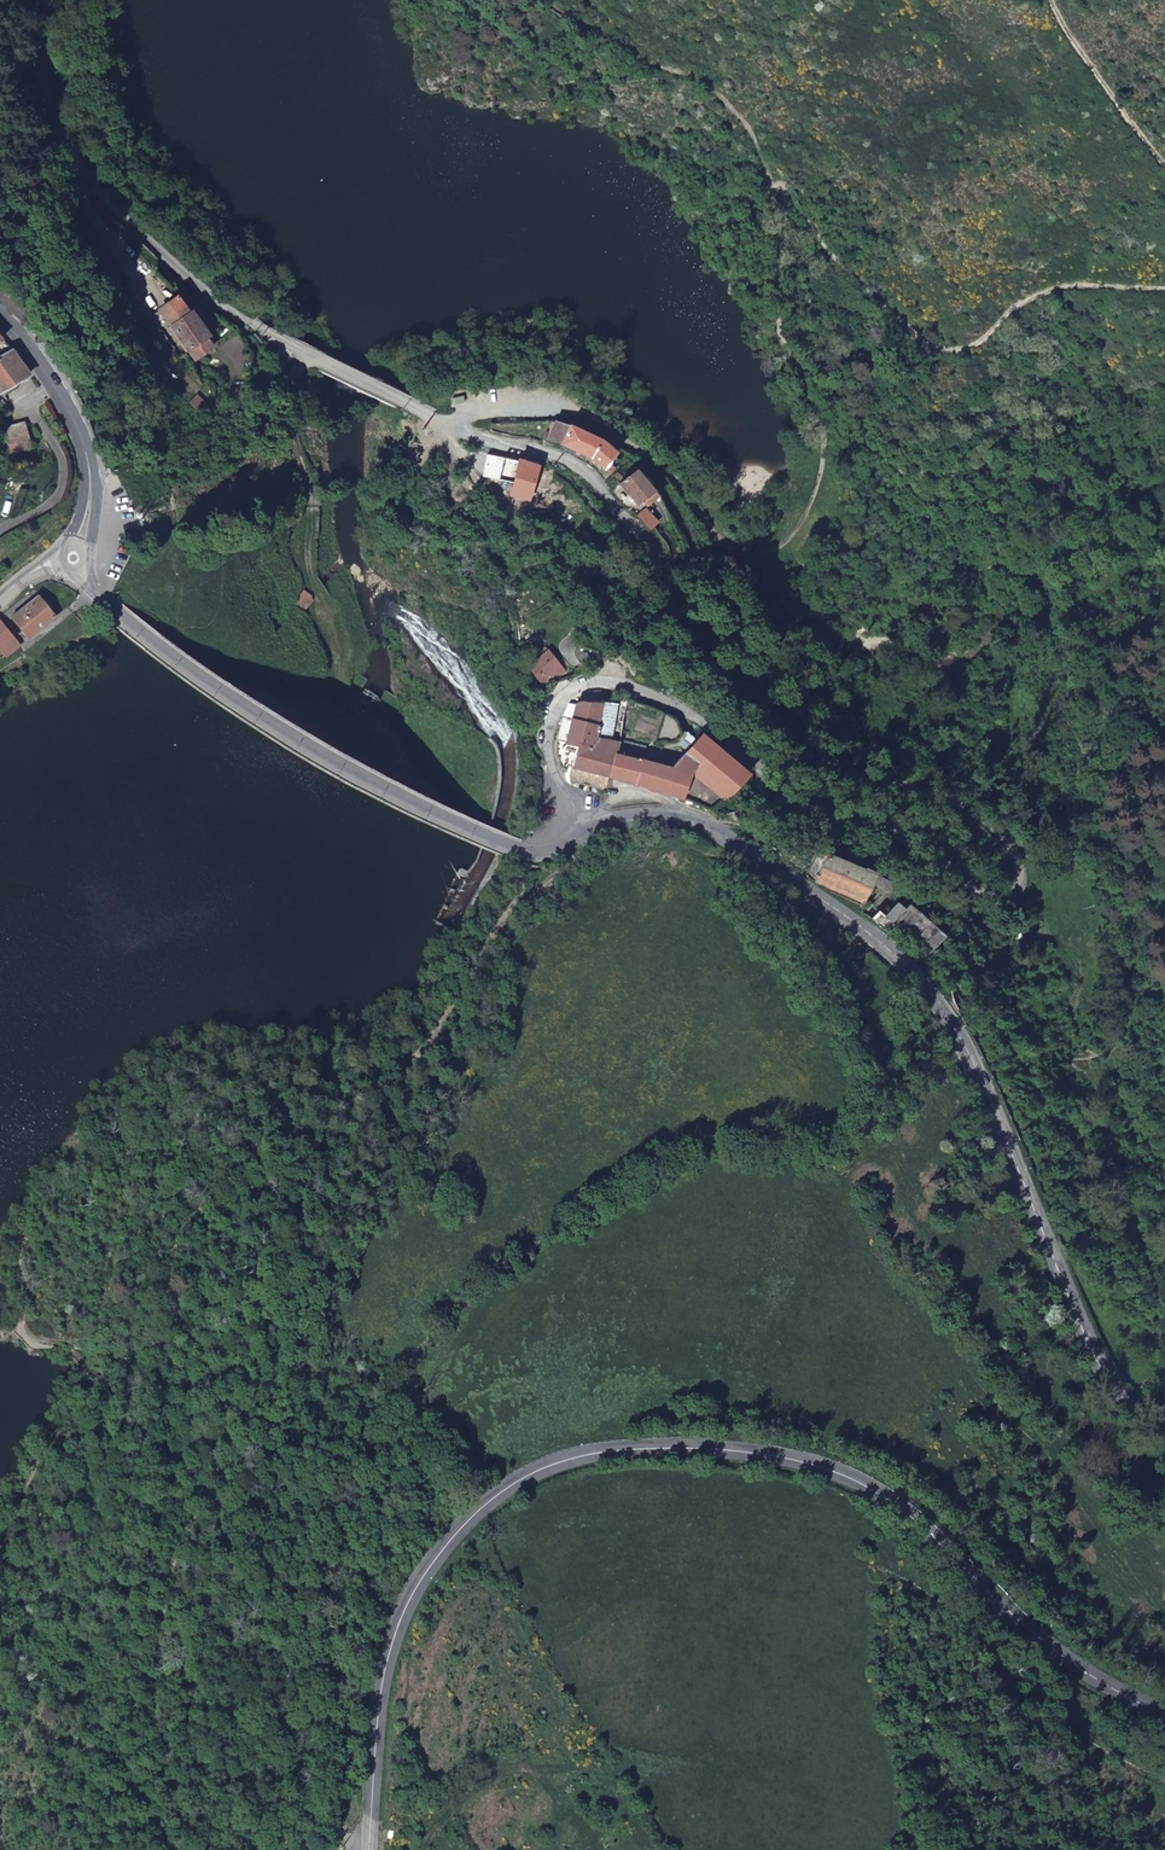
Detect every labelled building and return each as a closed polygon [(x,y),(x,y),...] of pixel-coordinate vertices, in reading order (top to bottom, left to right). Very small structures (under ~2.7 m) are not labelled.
[(163,317),(182,302),(178,298),(159,313),(163,317)] [(174,330),(192,353),(199,348),(204,354),(215,346),(210,340),(212,337),(193,313),(190,314),(182,302),(163,317),(174,330)] [(151,319),(154,323),(163,317),(159,313),(151,319)] [(154,323),(164,337),(174,330),(163,317),(154,323)] [(199,348),(192,353),(196,359),(204,354),(199,348)] [(32,375),(14,349),(0,357),(0,393),(32,375)] [(31,449),(23,428),(23,418),(0,425),(0,435),(8,456),(31,449)] [(594,459),(607,470),(612,464),(620,452),(603,439),(569,425),(567,427),(562,426),(556,436),(547,432),(545,438),(594,459)] [(539,464),(522,460),(513,499),(531,503),(540,471),(542,466),(539,464)] [(607,470),(613,475),(618,469),(612,464),(607,470)] [(641,470),(622,484),(636,506),(656,491),(641,470)] [(32,640),(57,617),(40,596),(14,618),(32,640)] [(0,620),(0,648),(8,657),(21,645),(0,620)] [(543,654),(546,658),(551,654),(548,650),(543,654)] [(546,658),(532,668),(547,687),(567,673),(551,654),(546,658)] [(622,708),(623,695),(597,693),(591,694),(589,703),(611,706),(622,708)] [(582,745),(603,750),(611,706),(589,703),(582,703),(575,707),(570,738),(569,746),(581,748),(582,745)] [(603,750),(611,753),(614,741),(615,741),(622,708),(611,706),(603,750)] [(752,774),(704,735),(698,742),(692,748),(676,767),(619,754),(614,777),(687,799),(694,775),(695,770),(731,799),(752,774)] [(692,748),(698,742),(693,738),(688,744),(692,748)] [(614,777),(619,754),(611,753),(603,750),(582,745),(581,748),(575,767),(614,777)] [(572,777),(609,787),(610,787),(614,777),(575,767),(572,777)] [(727,802),(731,799),(695,770),(694,775),(727,802)] [(735,802),(729,817),(748,825),(753,809),(735,802)] [(877,877),(828,855),(819,879),(865,901),(873,885),(877,877)] [(885,889),(890,882),(877,877),(873,885),(885,889)] [(873,919),(888,931),(892,927),(930,957),(947,936),(910,903),(907,908),(900,902),(886,916),(881,911),(873,919)]
